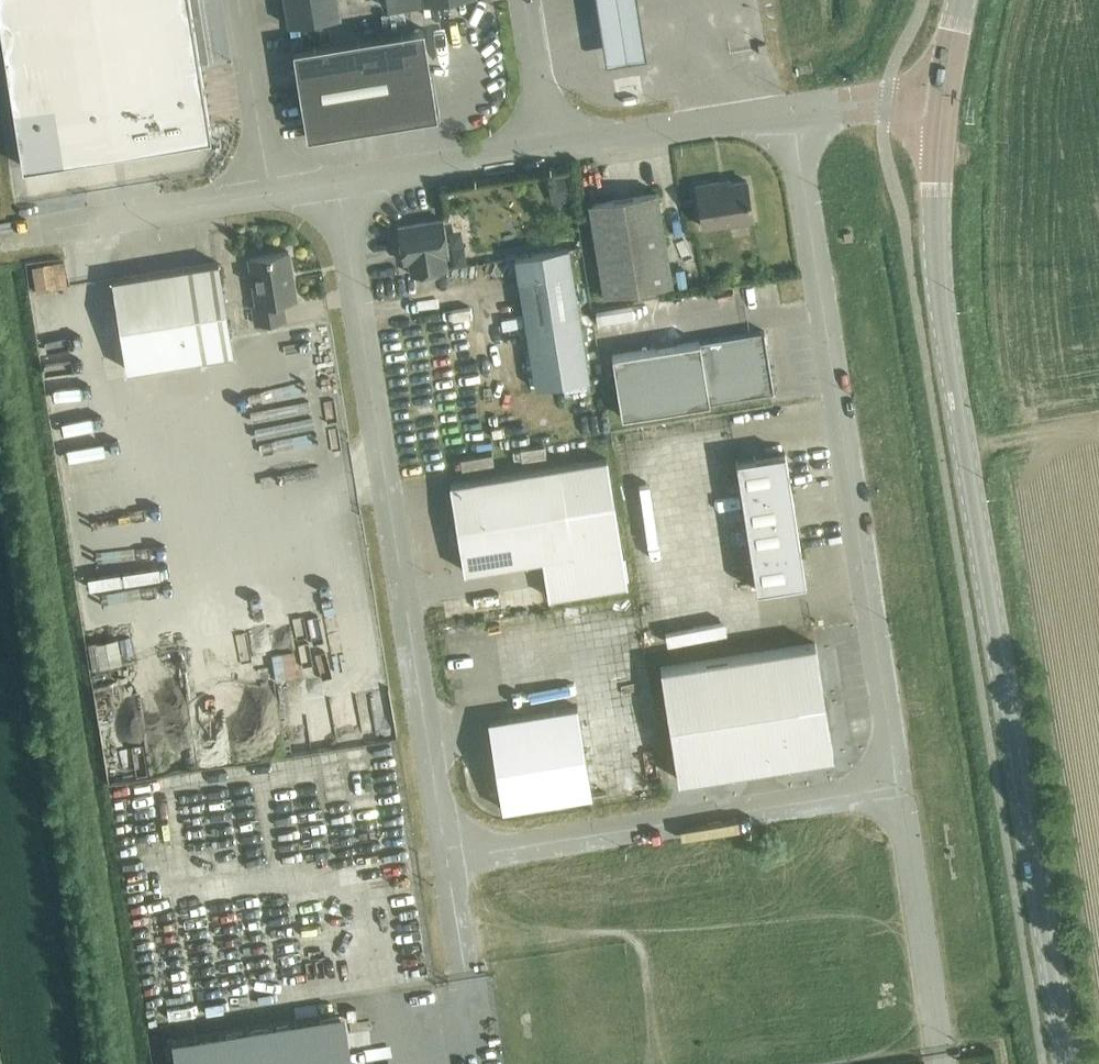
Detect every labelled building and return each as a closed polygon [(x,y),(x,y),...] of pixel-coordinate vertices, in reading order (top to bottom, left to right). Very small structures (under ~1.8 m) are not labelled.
[(23,166),(212,136),(190,0),(0,0),(0,20),(23,166)] [(290,24),(340,16),(338,0),(286,0),(290,24)] [(389,8),(439,0),(388,0),(389,8)] [(608,62),(647,56),(638,0),(598,0),(608,62)] [(433,30),(449,32),(451,18),(434,16),(433,30)] [(431,73),(424,28),(294,49),(308,136),(417,118),(438,115),(431,73)] [(758,44),(760,54),(767,52),(766,43),(758,44)] [(697,186),(703,226),(754,218),(748,181),(721,185),(721,182),(697,186)] [(589,203),(604,294),(673,283),(658,192),(589,203)] [(398,227),(404,261),(410,260),(412,274),(447,269),(445,255),(450,254),(444,219),(398,227)] [(590,379),(569,248),(516,256),(537,387),(590,379)] [(257,304),(253,305),(256,323),(286,319),(283,301),(297,299),(289,251),(249,257),(257,304)] [(219,262),(113,279),(127,369),(233,352),(219,262)] [(764,330),(613,355),(622,416),(776,391),(775,390),(774,390),(764,330)] [(55,341),(57,357),(85,355),(84,339),(55,341)] [(61,391),(89,386),(83,357),(55,362),(61,391)] [(305,378),(249,382),(250,394),(306,390),(305,378)] [(741,493),(791,485),(789,473),(786,452),(756,456),(736,459),(741,493)] [(551,597),(628,585),(607,458),(451,484),(459,532),(450,533),(453,551),(461,549),(465,571),(544,558),(551,597)] [(801,549),(791,485),(741,493),(751,556),(801,549)] [(801,549),(751,556),(756,590),(776,587),(776,586),(806,581),(802,560),(803,560),(801,549)] [(104,628),(108,655),(130,652),(126,625),(104,628)] [(192,629),(195,655),(206,654),(204,628),(192,629)] [(301,636),(304,670),(320,669),(317,634),(301,636)] [(816,643),(690,663),(661,667),(679,779),(834,754),(816,643)] [(592,794),(578,707),(489,721),(503,808),(592,794)] [(212,737),(230,736),(229,725),(211,726),(212,737)]
